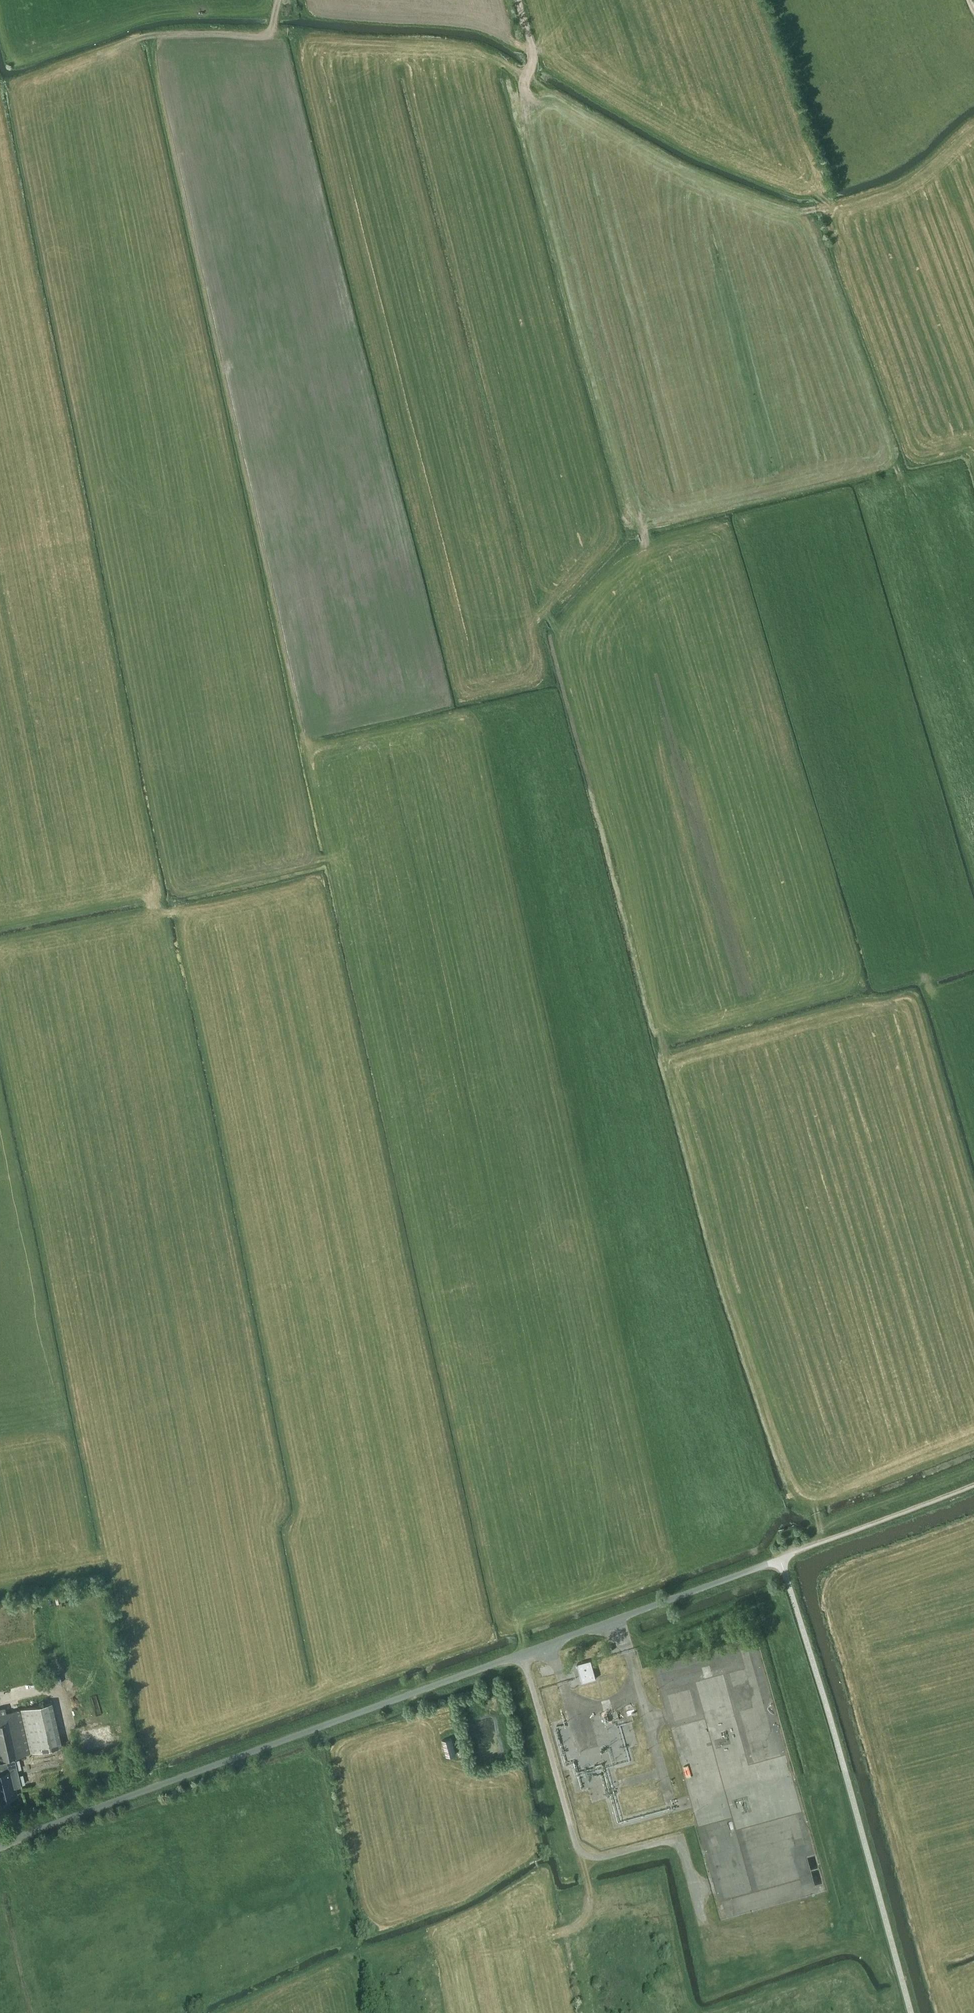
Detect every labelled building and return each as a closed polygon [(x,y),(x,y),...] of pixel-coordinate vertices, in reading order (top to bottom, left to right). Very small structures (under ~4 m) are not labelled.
[(596,1678),(591,1659),(577,1663),(582,1682),(596,1678)] [(17,1792),(16,1787),(21,1785),(15,1759),(13,1759),(12,1755),(15,1754),(16,1756),(62,1745),(52,1702),(6,1712),(5,1707),(0,1708),(0,1757),(9,1756),(10,1760),(0,1762),(0,1808),(11,1805),(9,1798),(18,1796),(17,1792)] [(110,1724),(79,1730),(83,1750),(114,1743),(110,1724)] [(452,1738),(442,1740),(446,1757),(456,1754),(452,1738)] [(816,1855),(809,1858),(818,1885),(824,1883),(818,1865),(819,1865),(816,1855)] [(746,1888),(746,1913),(754,1912),(754,1906),(762,1906),(762,1903),(774,1903),(774,1900),(789,1900),(788,1892),(783,1892),(783,1886),(759,1886),(759,1888),(746,1888)]
